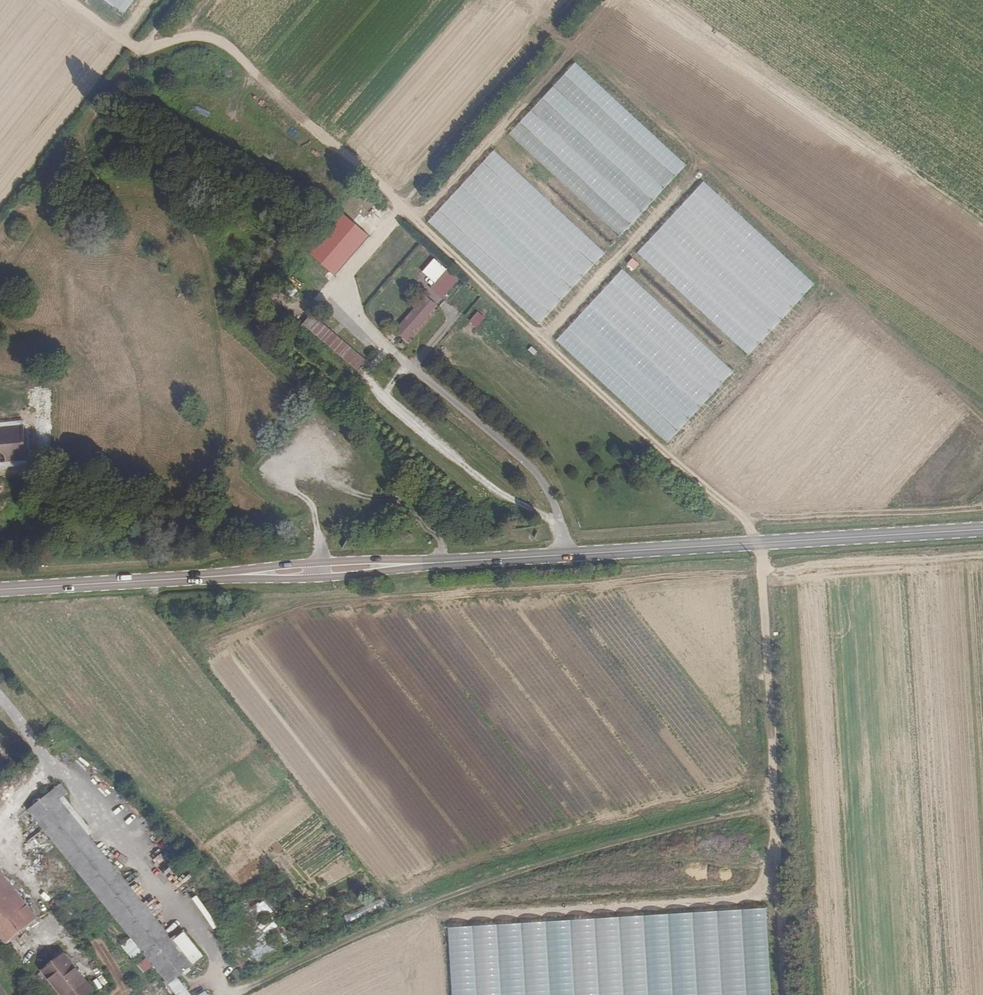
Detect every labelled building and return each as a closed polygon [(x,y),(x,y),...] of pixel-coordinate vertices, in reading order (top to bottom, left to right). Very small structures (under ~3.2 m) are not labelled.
[(133,17),(145,0),(108,0),(133,17)] [(617,238),(685,166),(576,64),(509,136),(617,238)] [(607,251),(496,150),(427,222),(538,323),(607,251)] [(815,283),(703,182),(636,255),(747,356),(815,283)] [(369,237),(344,215),(309,255),(334,277),(369,237)] [(636,270),(641,263),(634,257),(628,264),(636,270)] [(445,299),(461,279),(448,269),(432,288),(445,299)] [(737,370),(625,269),(558,342),(669,443),(737,370)] [(426,297),(396,331),(406,339),(436,305),(426,297)] [(471,321),(480,327),(488,316),(479,310),(471,321)] [(312,314),(303,324),(358,371),(367,361),(312,314)] [(4,458),(4,461),(16,460),(15,451),(21,451),(21,440),(14,441),(13,434),(0,435),(0,458),(4,458)] [(514,506),(504,508),(507,518),(516,515),(514,506)] [(82,757),(77,764),(88,774),(94,767),(82,757)] [(60,786),(52,792),(59,800),(66,795),(60,786)] [(53,844),(167,986),(192,966),(178,949),(170,939),(59,800),(52,792),(27,812),(43,831),(53,844)] [(16,817),(2,826),(5,832),(20,823),(16,817)] [(53,844),(43,831),(21,848),(31,860),(53,844)] [(5,944),(38,918),(0,870),(0,938),(5,944)] [(263,916),(273,911),(268,900),(257,906),(263,916)] [(766,907),(447,927),(452,994),(772,994),(766,907)] [(261,923),(259,929),(276,935),(282,918),(273,915),(269,926),(261,923)] [(170,939),(178,949),(184,945),(176,935),(170,939)] [(40,972),(59,994),(88,994),(92,992),(63,954),(40,972)]
